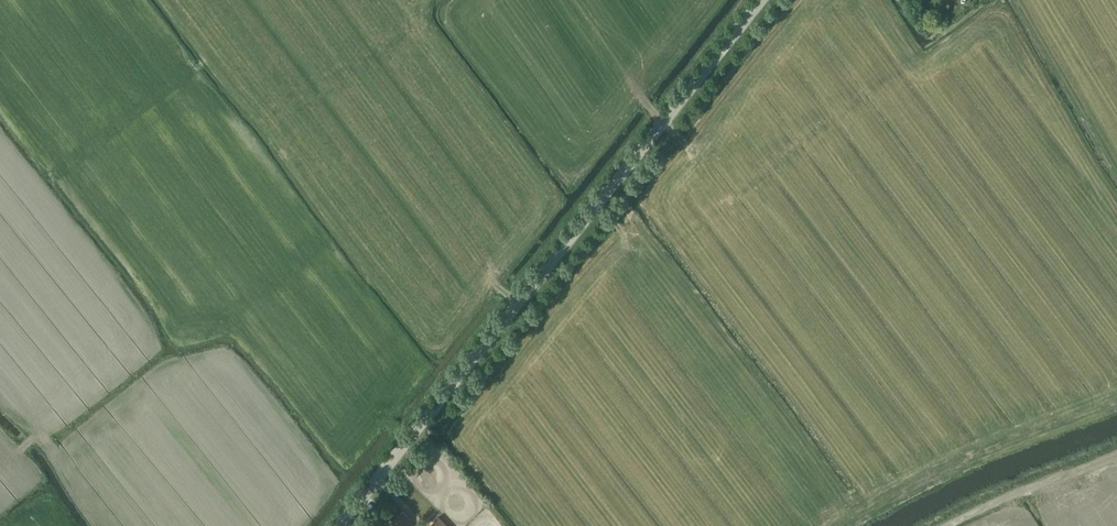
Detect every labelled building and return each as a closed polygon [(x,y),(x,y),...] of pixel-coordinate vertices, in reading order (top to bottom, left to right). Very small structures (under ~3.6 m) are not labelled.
[(413,524),(412,525),(408,521),(411,518),(404,511),(399,516),(397,515),(391,521),(395,525),(415,525),(413,524)] [(437,516),(427,525),(446,525),(437,516)]
